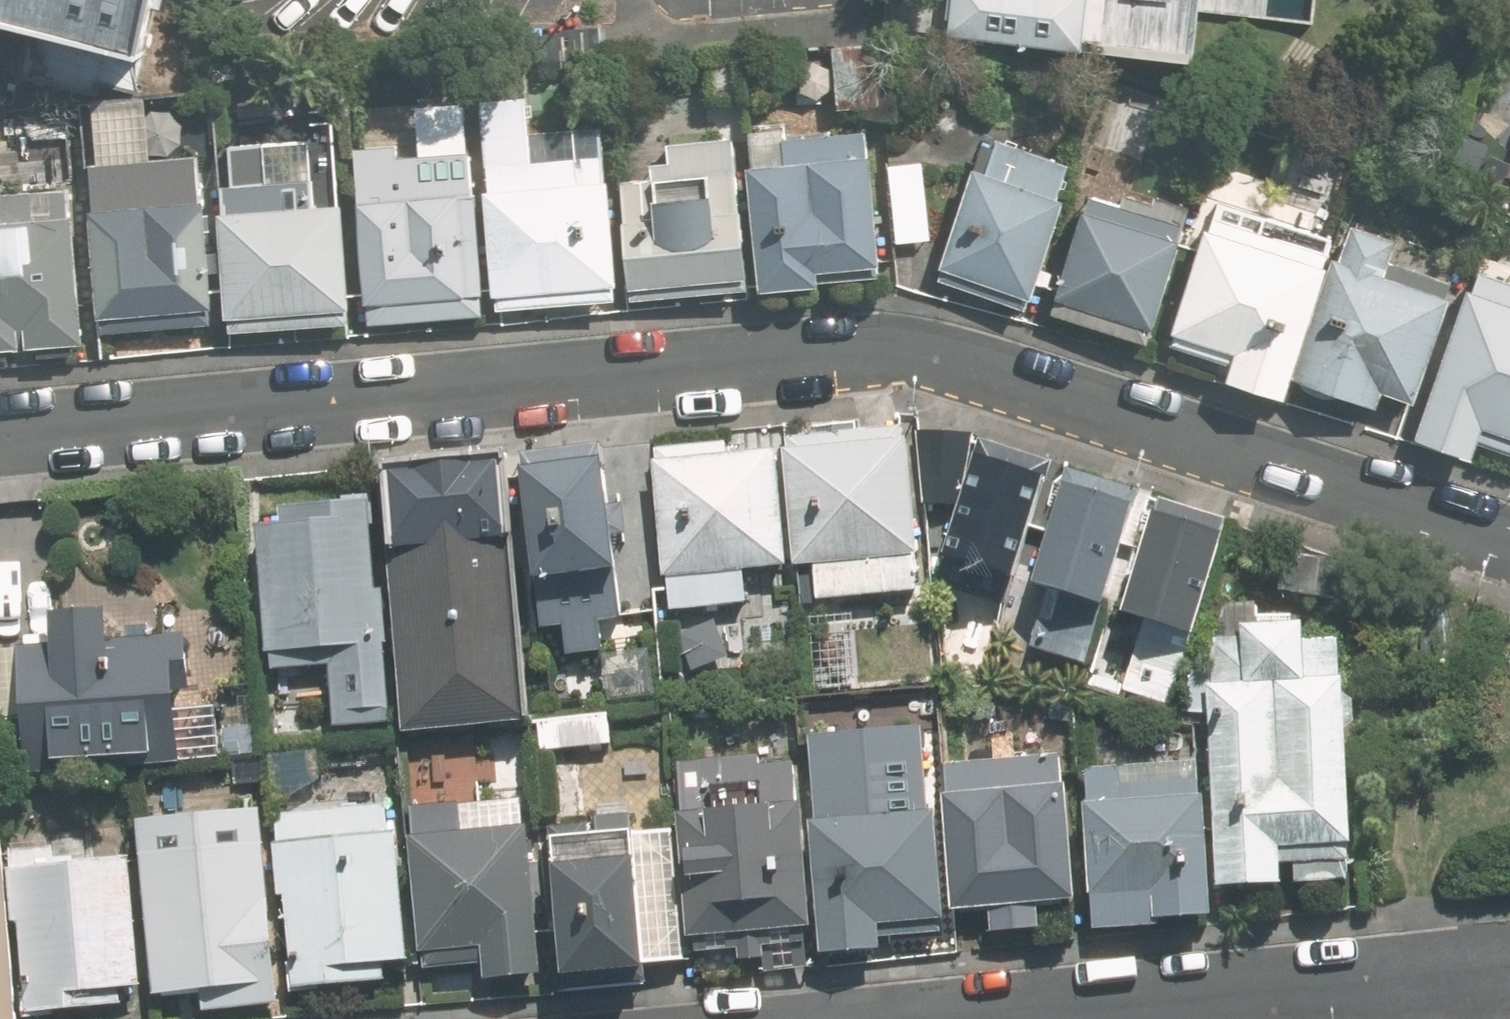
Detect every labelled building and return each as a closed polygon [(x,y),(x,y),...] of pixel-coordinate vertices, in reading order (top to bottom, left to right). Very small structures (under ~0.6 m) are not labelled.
[(168,58),(182,0),(0,0),(0,15),(168,58)] [(1197,0),(944,0),(940,33),(1078,48),(1079,37),(1192,50),(1197,0)] [(612,175),(610,154),(533,162),(527,100),(477,105),(482,150),(469,152),(484,304),(485,315),(625,301),(612,175)] [(222,329),(204,130),(152,135),(150,106),(87,112),(93,177),(76,179),(92,361),(93,361),(91,340),(222,329)] [(884,266),(872,125),(782,132),(784,160),(740,164),(751,290),(817,285),(824,271),(884,266)] [(359,315),(345,164),(324,165),(321,139),(212,149),(210,130),(204,130),(222,329),(359,315)] [(1056,201),(1070,160),(998,135),(983,176),(972,173),(938,269),(941,270),(938,279),(1015,306),(1019,297),(1027,300),(1061,204),(1056,201)] [(484,304),(469,152),(345,164),(359,315),(484,304)] [(923,160),(887,164),(896,244),(932,240),(923,160)] [(751,290),(740,164),(612,175),(625,301),(751,290)] [(76,179),(0,186),(0,370),(92,361),(76,179)] [(1088,199),(1052,314),(1137,340),(1142,326),(1152,329),(1181,241),(1178,241),(1188,207),(1155,196),(1153,203),(1120,192),(1115,207),(1088,199)] [(1223,367),(1220,377),(1275,396),(1323,258),(1248,233),(1254,214),(1209,198),(1159,345),(1223,367)] [(1371,399),(1404,410),(1439,310),(1436,309),(1442,291),(1383,271),(1389,249),(1349,235),(1337,272),(1327,268),(1286,388),(1366,414),(1371,399)] [(1411,437),(1466,456),(1470,446),(1509,459),(1509,294),(1476,281),(1469,299),(1460,296),(1411,437)] [(920,595),(914,434),(784,438),(784,456),(789,570),(811,569),(812,599),(920,595)] [(925,505),(956,501),(968,435),(921,434),(925,505)] [(572,659),(605,656),(601,622),(626,619),(606,439),(511,449),(531,630),(568,626),(572,659)] [(956,501),(938,559),(944,561),(937,582),(1000,601),(1007,579),(1014,581),(1049,466),(975,443),(956,501)] [(652,449),(659,582),(669,581),(671,614),(758,609),(756,573),(789,570),(784,456),(718,459),(717,446),(652,449)] [(1143,494),(1069,469),(1031,586),(1044,590),(1027,640),(1088,661),(1143,494)] [(504,477),(387,485),(406,738),(522,730),(504,477)] [(331,723),(395,718),(378,491),(259,500),(272,677),(327,673),(331,723)] [(1231,526),(1160,502),(1121,618),(1142,626),(1127,670),(1179,687),(1231,526)] [(1342,605),(1350,562),(1296,552),(1289,595),(1342,605)] [(1417,602),(1416,674),(1466,675),(1467,602),(1417,602)] [(52,643),(8,646),(16,770),(181,759),(173,635),(122,639),(120,606),(49,610),(52,643)] [(1302,642),(1303,625),(1246,627),(1245,637),(1211,638),(1212,658),(1193,658),(1180,704),(1210,706),(1216,883),(1285,880),(1284,861),(1294,860),(1295,879),(1348,877),(1348,844),(1351,844),(1346,680),(1340,680),(1338,642),(1302,642)] [(538,719),(541,753),(612,747),(609,713),(538,719)] [(881,925),(937,924),(935,816),(869,817),(868,731),(807,732),(811,955),(881,954),(881,925)] [(793,751),(683,757),(693,939),(803,933),(793,751)] [(1058,784),(1055,752),(945,760),(948,793),(943,793),(950,907),(988,904),(990,930),(1034,927),(1033,901),(1074,899),(1066,785),(1058,784)] [(1120,780),(1118,762),(1086,765),(1089,801),(1082,803),(1093,926),(1216,915),(1205,790),(1194,791),(1193,774),(1120,780)] [(468,801),(410,802),(415,969),(483,967),(483,981),(534,980),(530,825),(469,827),(468,801)] [(397,809),(272,816),(282,987),(407,980),(397,809)] [(1,827),(0,827),(0,1018),(17,1018),(1,827)] [(263,833),(143,837),(148,992),(268,988),(263,833)] [(11,849),(28,1009),(118,1000),(117,987),(143,984),(129,854),(59,862),(57,844),(11,849)] [(629,844),(552,848),(558,967),(635,964),(629,844)]
